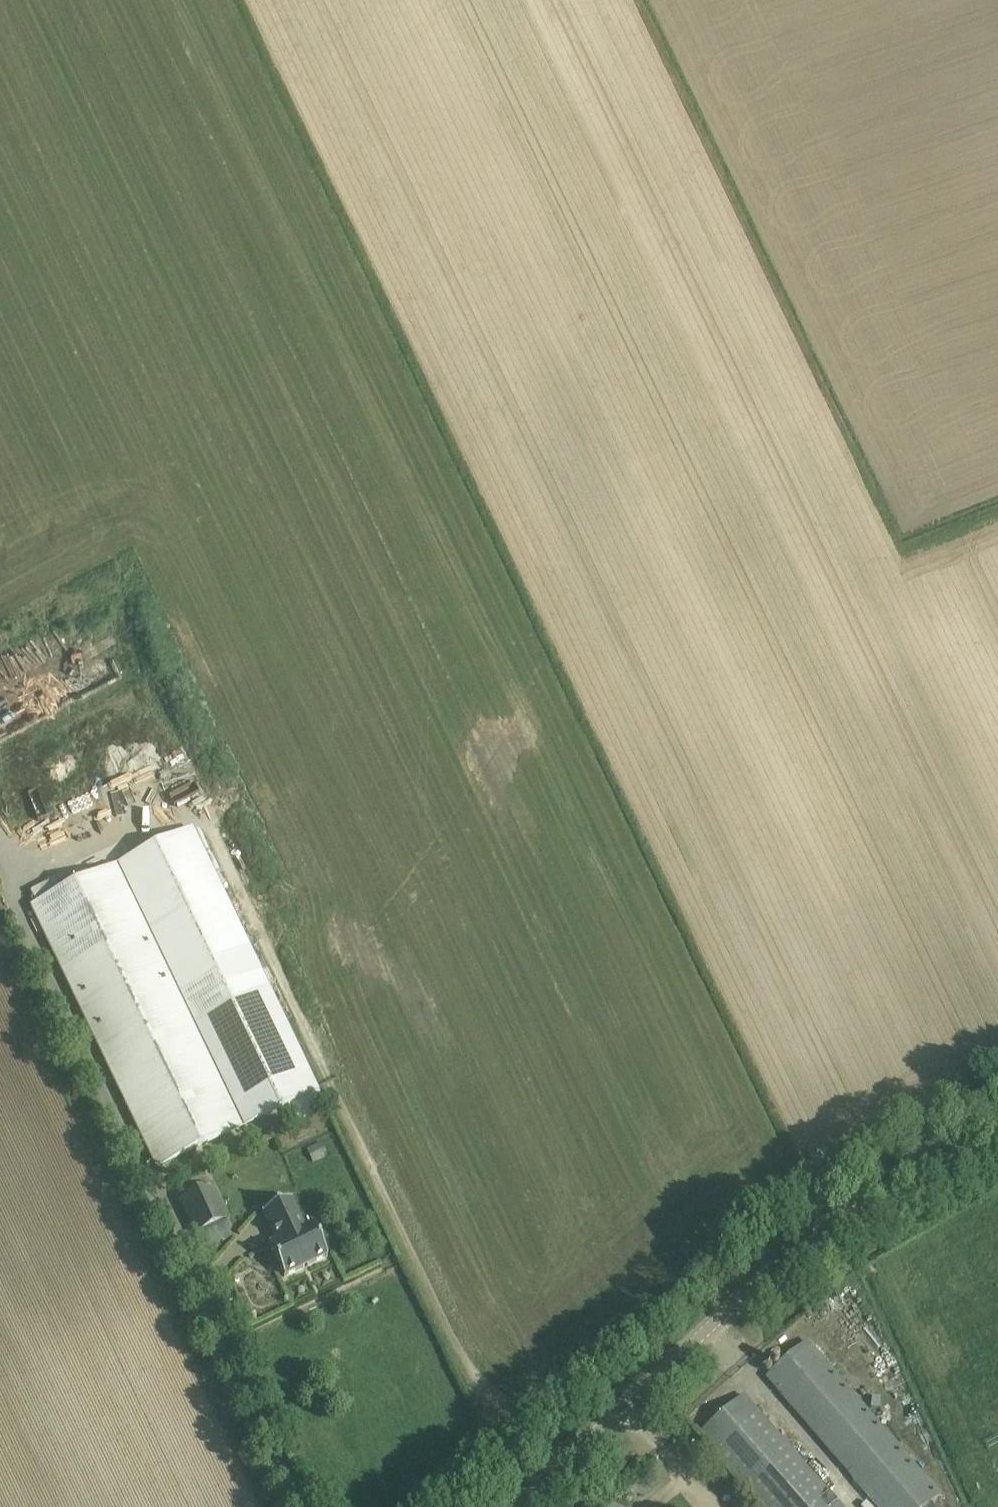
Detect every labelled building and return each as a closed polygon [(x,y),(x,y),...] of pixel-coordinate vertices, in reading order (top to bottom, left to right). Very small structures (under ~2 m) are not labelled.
[(194,832),(32,909),(156,1166),(317,1088),(194,832)] [(212,1184),(179,1199),(195,1235),(228,1219),(212,1184)] [(293,1198),(262,1213),(274,1242),(269,1244),(285,1278),(328,1257),(312,1224),(305,1227),(293,1198)] [(766,1376),(780,1392),(880,1506),(933,1506),(930,1503),(940,1495),(819,1357),(806,1342),(766,1376)] [(700,1434),(713,1449),(763,1506),(842,1506),(758,1410),(745,1395),(700,1434)]
